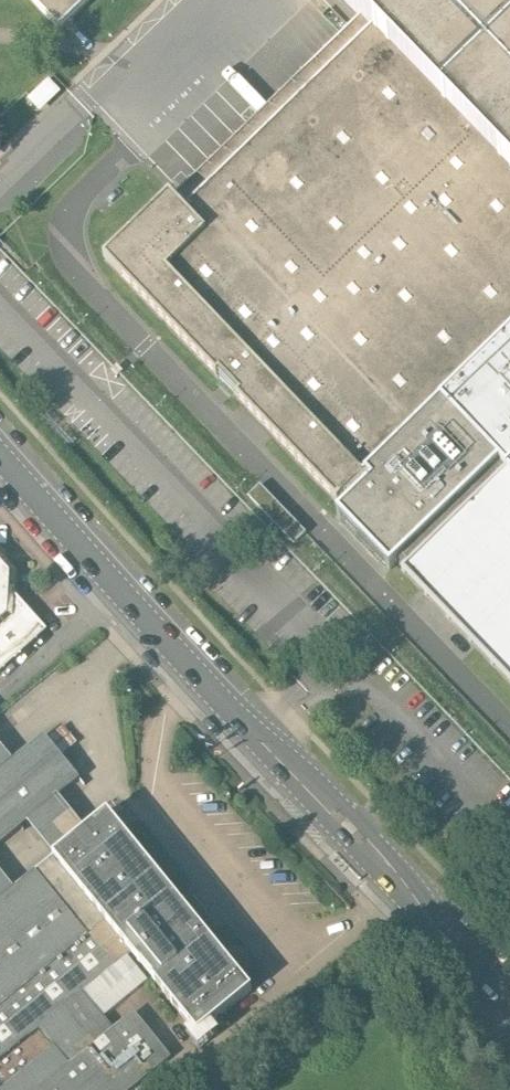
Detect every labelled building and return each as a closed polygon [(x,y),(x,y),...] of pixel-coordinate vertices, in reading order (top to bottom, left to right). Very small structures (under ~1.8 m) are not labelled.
[(60,29),(91,0),(32,0),(60,29)] [(373,32),(509,174),(509,0),(342,0),(373,32)] [(398,561),(404,567),(402,569),(509,682),(509,174),(373,32),(189,210),(191,213),(188,216),(170,197),(104,261),(218,379),(219,377),(239,397),(237,399),(338,504),(341,501),(345,505),(337,513),(390,569),(398,561)] [(261,485),(260,484),(248,495),(294,543),(306,532),(305,531),(304,532),(260,486),(261,485)] [(46,631),(15,595),(16,572),(4,559),(6,556),(6,553),(2,549),(0,549),(0,672),(46,631)] [(48,740),(62,757),(79,743),(65,726),(48,740)] [(48,740),(45,737),(14,761),(0,744),(0,844),(27,822),(55,856),(14,889),(0,872),(0,1059),(39,1028),(55,1047),(4,1089),(131,1089),(170,1058),(134,1014),(114,1031),(103,1018),(148,981),(127,956),(131,952),(198,1034),(251,990),(108,813),(87,832),(58,797),(80,779),(62,757),(48,740)]
